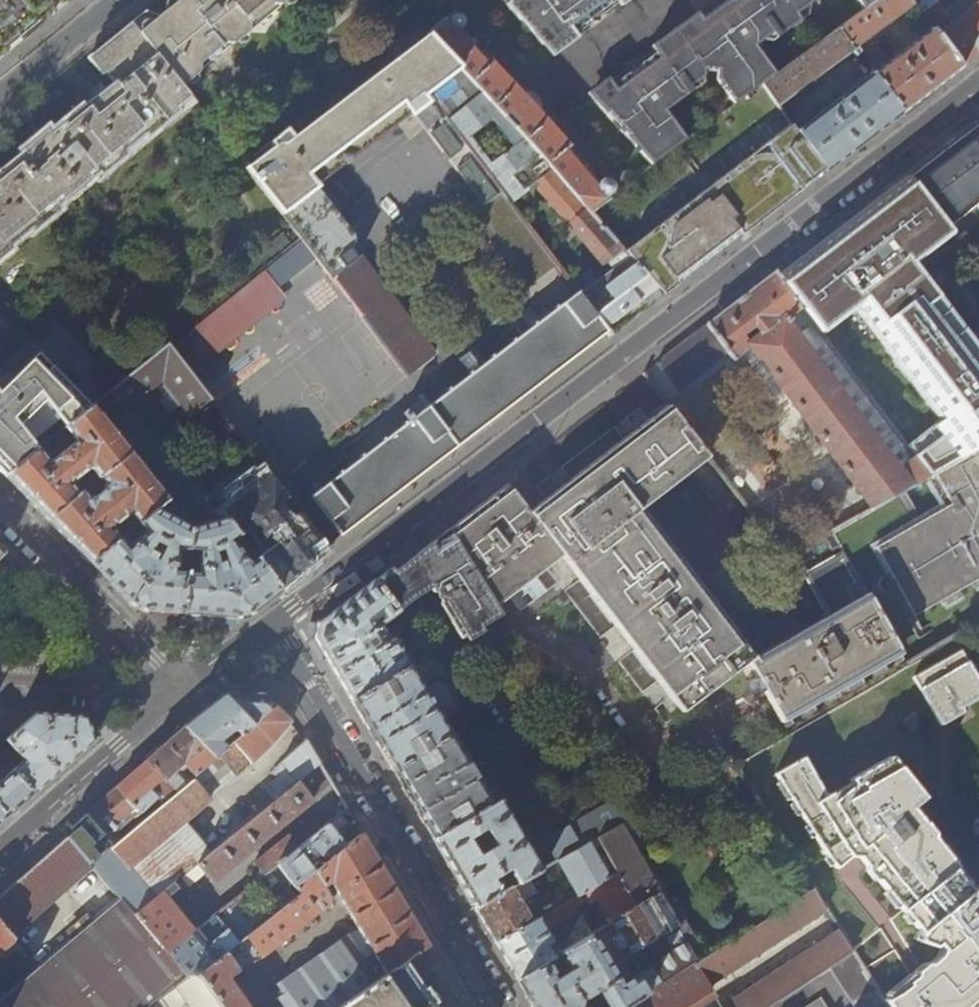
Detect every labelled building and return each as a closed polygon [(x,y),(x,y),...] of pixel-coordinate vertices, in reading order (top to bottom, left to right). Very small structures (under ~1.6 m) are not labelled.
[(63,0),(0,0),(0,52),(63,0)] [(159,17),(145,13),(130,24),(179,88),(246,32),(249,33),(279,8),(279,6),(286,0),(180,0),(159,17)] [(506,1),(503,4),(550,56),(576,36),(574,33),(616,1),(619,4),(625,0),(505,0),(506,1)] [(778,0),(733,0),(724,6),(704,21),(699,15),(686,23),(652,48),(656,52),(630,70),(612,83),(609,79),(591,92),(586,95),(651,168),(687,141),(667,113),(694,93),(692,89),(704,80),(705,73),(717,74),(716,81),(735,105),(755,90),(770,78),(758,47),(774,35),(778,40),(803,22),(798,15),(792,19),(778,0)] [(792,19),(818,0),(778,0),(792,19)] [(908,0),(874,0),(872,1),(856,14),(828,34),(845,56),(864,80),(893,118),(921,97),(940,82),(960,67),(924,20),(905,34),(913,44),(883,67),(872,54),(859,64),(850,52),(912,6),(908,0)] [(872,1),(871,0),(845,0),(856,14),(872,1)] [(912,6),(917,11),(921,17),(924,20),(960,67),(978,53),(978,0),(965,0),(947,14),(936,0),(908,0),(912,6)] [(921,17),(917,11),(904,20),(908,26),(921,17)] [(432,22),(485,87),(506,109),(509,111),(513,116),(515,118),(516,119),(517,120),(520,123),(528,132),(590,214),(610,199),(607,195),(610,193),(613,188),(613,184),(611,180),(607,178),(601,179),(598,182),(597,188),(562,150),(565,147),(489,63),(486,65),(453,30),(457,30),(459,28),(462,25),(462,19),(459,14),(456,13),(453,12),(432,22)] [(446,123),(485,87),(432,22),(296,127),(288,121),(274,133),(276,139),(244,163),(302,241),(406,378),(418,367),(432,358),(349,250),(351,248),(353,244),(354,241),(353,234),(351,230),(317,186),(409,115),(411,116),(412,115),(481,206),(474,211),(545,316),(576,292),(507,202),(446,123)] [(179,88),(130,24),(99,50),(91,56),(113,84),(95,99),(0,175),(0,251),(188,98),(179,88)] [(845,56),(828,34),(770,78),(755,90),(770,111),(845,56)] [(850,151),(893,118),(864,80),(788,137),(816,176),(850,151)] [(585,269),(569,282),(576,292),(606,330),(606,331),(610,336),(626,324),(663,295),(624,252),(590,214),(528,132),(506,109),(485,87),(446,123),(507,202),(529,185),(555,218),(569,224),(612,270),(595,282),(585,269)] [(899,176),(903,181),(941,231),(970,209),(978,222),(978,114),(953,135),(921,159),(899,176)] [(788,137),(790,125),(624,252),(663,295),(698,268),(782,204),(786,201),(816,176),(788,137)] [(945,236),(941,231),(903,181),(886,194),(827,239),(773,281),(806,326),(814,336),(849,309),(935,424),(978,391),(978,363),(906,266),(945,236)] [(267,269),(277,281),(304,260),(294,247),(267,269)] [(263,272),(171,346),(193,373),(285,300),(263,272)] [(806,326),(773,281),(769,276),(753,288),(738,300),(650,367),(676,402),(741,351),(864,513),(922,481),(907,461),(890,473),(788,339),(806,326)] [(574,355),(606,330),(576,292),(545,316),(312,497),(341,534),(395,493),(465,439),(497,415),(526,392),(574,355)] [(4,476),(37,450),(30,442),(59,419),(65,427),(90,407),(27,343),(0,370),(0,471),(4,476)] [(168,346),(106,395),(112,403),(116,399),(132,420),(154,402),(148,394),(157,387),(165,397),(163,402),(171,413),(180,406),(209,444),(231,427),(168,346)] [(65,427),(64,428),(76,443),(49,465),(37,450),(4,476),(18,490),(28,500),(58,530),(89,562),(154,511),(167,501),(92,406),(90,407),(65,427)] [(894,660),(898,667),(978,622),(978,508),(972,496),(978,492),(978,465),(972,452),(922,481),(864,513),(824,536),(859,598),(746,662),(631,512),(699,460),(660,410),(647,420),(521,516),(499,487),(490,494),(452,527),(500,603),(554,560),(673,718),(739,668),(775,726),(894,660)] [(325,547),(263,468),(229,496),(228,500),(231,504),(220,513),(224,519),(277,586),(301,566),(315,555),(325,547)] [(190,527),(154,511),(89,562),(113,586),(117,590),(131,604),(141,609),(183,612),(186,573),(188,550),(190,527)] [(190,527),(188,550),(201,551),(199,575),(186,573),(183,612),(238,617),(248,613),(261,603),(280,589),(277,586),(224,519),(190,527)] [(393,566),(374,579),(397,610),(428,589),(458,640),(470,635),(472,640),(487,630),(484,626),(506,612),(500,603),(452,527),(435,539),(420,550),(395,569),(393,566)] [(387,679),(410,665),(393,637),(386,641),(378,626),(398,611),(397,610),(374,579),(343,603),(317,623),(314,638),(335,673),(351,700),(374,687),(387,679)] [(909,681),(936,728),(951,720),(943,707),(957,700),(961,708),(978,698),(978,697),(955,654),(909,681)] [(420,683),(410,665),(387,679),(396,693),(391,697),(388,691),(384,694),(387,699),(383,701),(374,687),(351,700),(370,731),(384,754),(393,770),(415,756),(407,742),(419,735),(428,748),(451,735),(437,712),(448,705),(450,697),(443,685),(434,683),(430,686),(426,680),(420,683)] [(226,694),(223,696),(253,725),(276,706),(265,698),(239,695),(226,694)] [(253,725),(223,696),(204,711),(184,726),(215,758),(253,725)] [(284,715),(276,706),(253,725),(215,758),(190,778),(186,782),(176,791),(144,818),(120,838),(113,844),(90,863),(92,866),(119,897),(133,913),(196,862),(169,830),(249,761),(252,764),(273,746),(291,722),(284,715)] [(0,767),(0,770),(7,777),(12,772),(32,794),(58,772),(93,741),(85,717),(52,714),(37,713),(5,742),(23,762),(16,767),(9,758),(0,767)] [(215,758),(184,726),(167,742),(147,759),(176,791),(186,782),(176,770),(183,763),(191,772),(187,775),(190,778),(215,758)] [(492,804),(451,735),(428,748),(436,762),(423,770),(415,756),(393,770),(414,806),(433,838),(456,825),(448,811),(461,803),(469,818),(492,804)] [(274,800),(319,762),(314,755),(306,740),(276,768),(281,775),(265,787),(274,800)] [(118,785),(117,786),(139,812),(144,818),(176,791),(147,759),(135,770),(118,785)] [(766,777),(821,862),(829,871),(842,860),(852,861),(912,935),(909,945),(924,950),(926,947),(931,952),(930,959),(897,986),(899,988),(888,997),(875,1003),(877,1006),(978,1006),(978,884),(969,892),(959,891),(943,872),(946,869),(912,827),(914,825),(902,811),(914,800),(881,761),(842,782),(844,787),(826,802),(820,796),(816,799),(793,760),(766,777)] [(331,782),(319,762),(274,800),(266,806),(252,817),(196,862),(133,913),(168,953),(170,951),(194,932),(164,898),(175,889),(178,892),(187,885),(187,884),(202,872),(211,882),(310,802),(309,800),(331,782)] [(32,794),(12,772),(7,777),(0,770),(0,823),(32,794)] [(139,812),(117,786),(104,797),(87,812),(91,817),(113,844),(120,838),(112,828),(117,824),(120,828),(139,812)] [(252,817),(266,806),(261,800),(247,811),(252,817)] [(541,869),(500,800),(492,804),(469,818),(456,825),(433,838),(448,863),(475,907),(503,891),(498,883),(495,886),(491,879),(508,869),(517,883),(541,869)] [(347,809),(320,830),(272,869),(290,891),(362,834),(355,822),(347,809)] [(113,844),(91,817),(67,837),(90,863),(113,844)] [(272,869),(320,830),(310,818),(253,864),(263,876),(272,869)] [(556,971),(553,967),(549,969),(545,963),(517,979),(533,1005),(534,1006),(577,1006),(579,999),(597,989),(608,1006),(623,1006),(690,965),(687,944),(693,940),(683,925),(678,928),(618,825),(594,838),(614,874),(634,906),(610,920),(612,923),(611,924),(617,934),(612,937),(611,940),(616,947),(619,949),(624,946),(629,954),(643,945),(654,964),(621,985),(589,936),(562,953),(572,969),(554,980),(551,974),(556,971)] [(556,860),(579,847),(567,827),(544,840),(556,860)] [(364,838),(362,834),(290,891),(291,892),(296,898),(301,894),(301,895),(367,843),(364,838)] [(67,837),(22,877),(0,896),(0,924),(12,938),(92,866),(90,863),(67,837)] [(367,843),(301,895),(301,894),(296,898),(233,947),(218,960),(200,974),(222,1006),(247,1006),(228,979),(261,959),(330,904),(330,899),(337,894),(373,956),(362,962),(347,936),(275,987),(282,997),(279,999),(285,1006),(339,1006),(402,964),(416,954),(428,945),(395,890),(367,843)] [(586,843),(579,847),(556,860),(576,896),(607,878),(586,843)] [(548,865),(541,869),(517,883),(503,891),(475,907),(487,928),(495,943),(530,923),(518,903),(530,895),(534,901),(540,898),(537,892),(546,886),(544,881),(554,875),(548,865)] [(291,892),(290,891),(272,869),(263,876),(259,880),(277,903),(291,892)] [(614,874),(607,878),(576,896),(543,915),(549,926),(575,910),(574,907),(594,895),(609,921),(610,920),(634,906),(614,874)] [(817,913),(803,892),(690,965),(623,1006),(685,1006),(703,996),(698,988),(817,913)] [(187,976),(170,951),(168,953),(133,913),(119,897),(38,967),(0,999),(0,1006),(149,1006),(187,976)] [(211,918),(196,931),(218,960),(233,947),(211,918)] [(530,923),(495,943),(508,963),(517,979),(545,963),(559,954),(538,918),(530,923)] [(12,938),(0,924),(0,949),(12,938)] [(196,931),(194,932),(170,951),(187,976),(196,969),(200,974),(218,960),(196,931)] [(844,956),(831,935),(718,1006),(766,1006),(824,969),(844,956)] [(824,969),(848,1006),(877,1006),(875,1003),(844,956),(824,969)] [(402,964),(339,1006),(432,1006),(415,982),(407,971),(402,964)] [(200,974),(196,969),(187,976),(149,1006),(222,1006),(200,974)]
